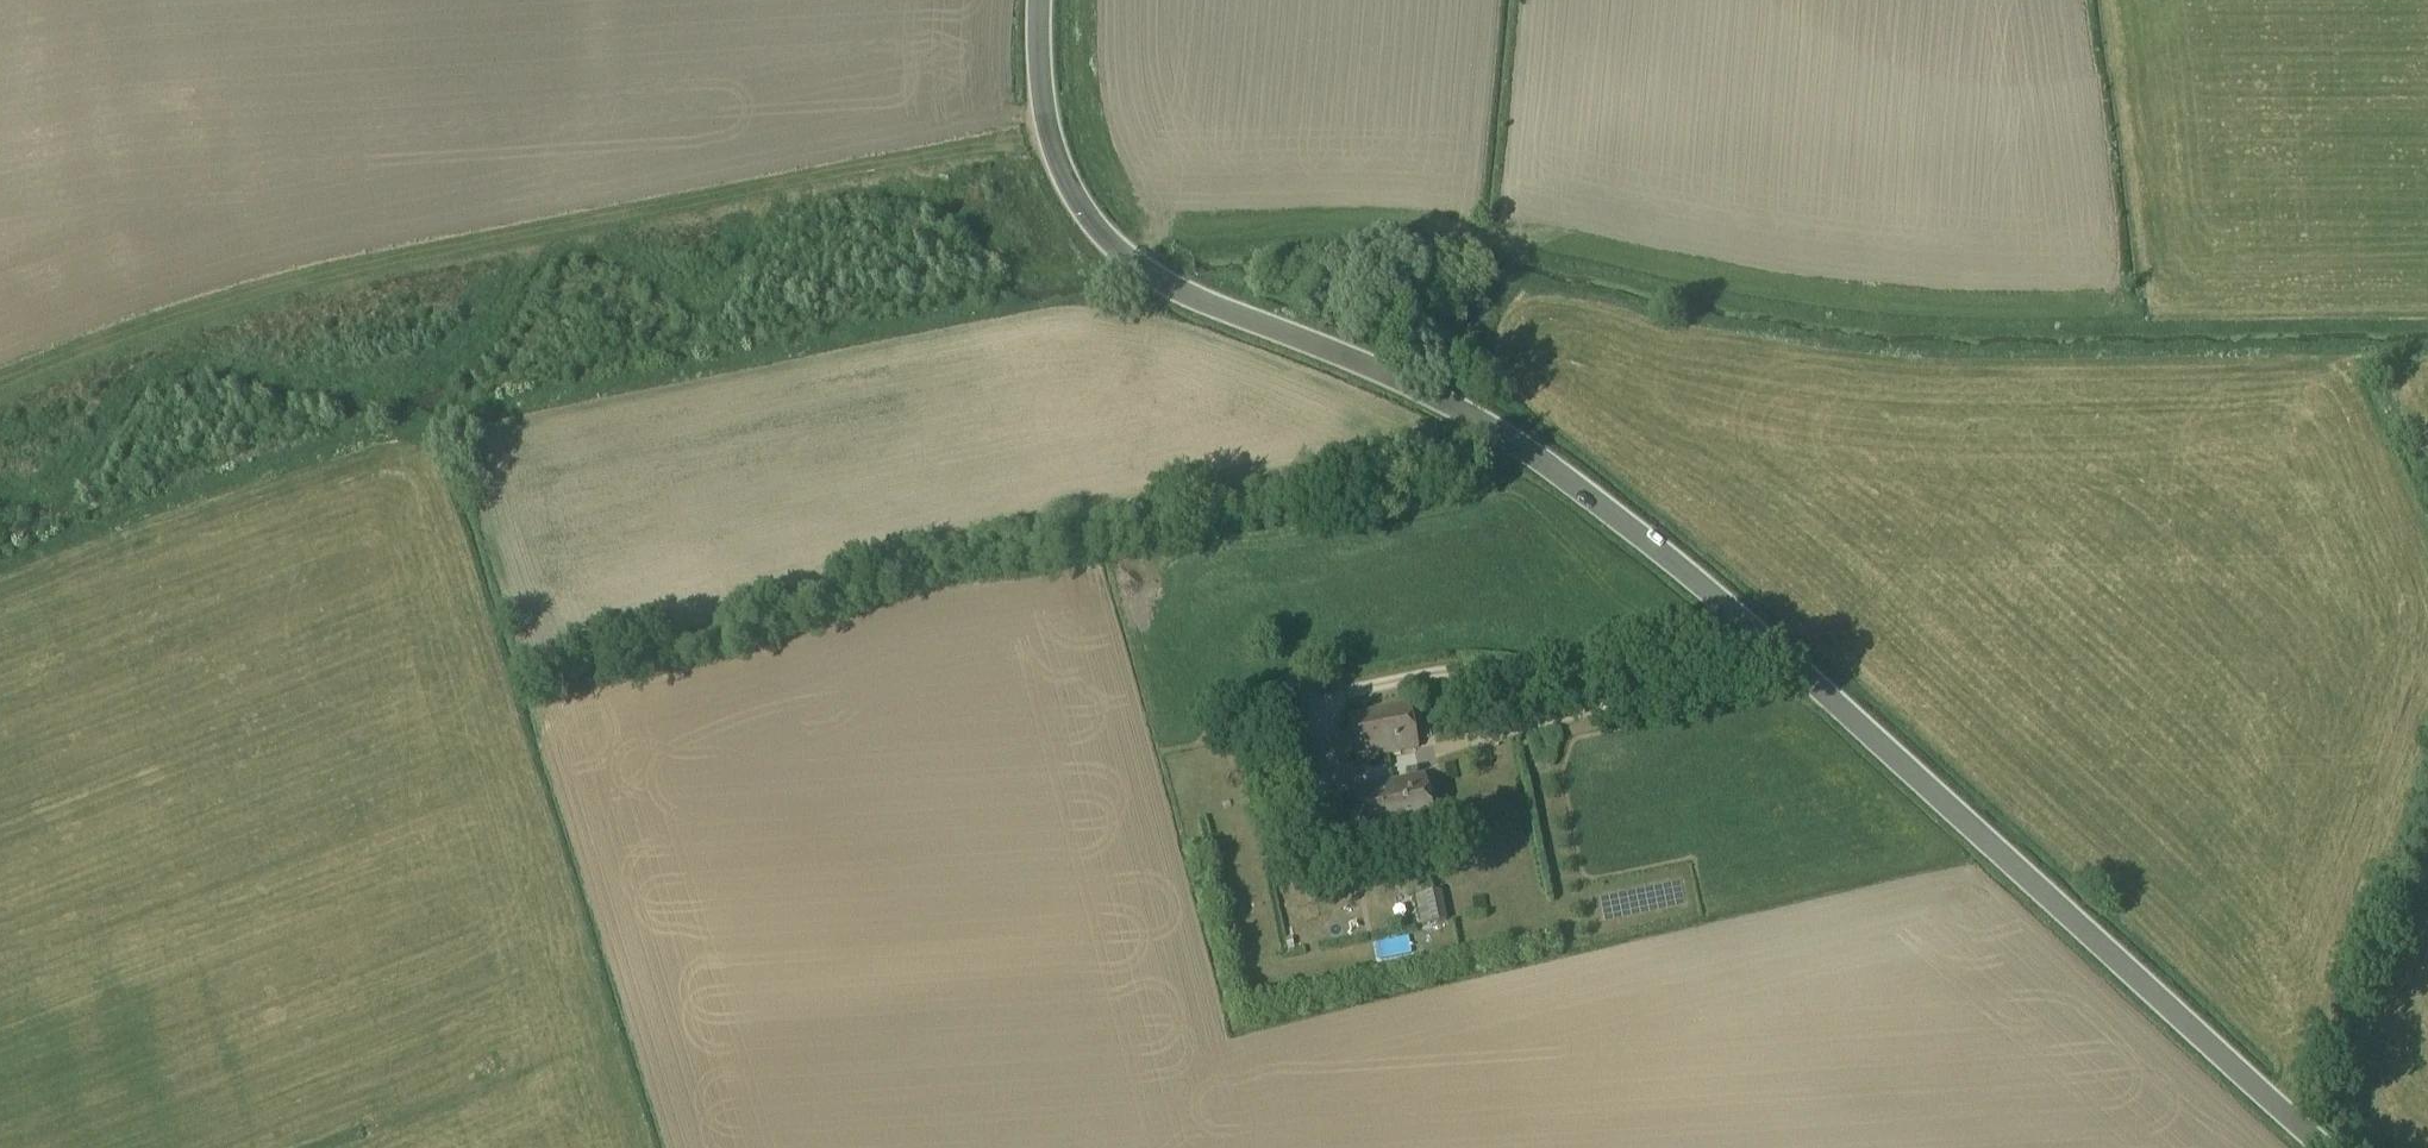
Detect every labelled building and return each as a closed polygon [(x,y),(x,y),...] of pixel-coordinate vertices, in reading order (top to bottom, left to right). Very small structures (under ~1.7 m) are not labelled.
[(1346,717),(1355,763),(1418,751),(1408,705),(1346,717)] [(1363,844),(1433,829),(1422,778),(1352,793),(1363,844)] [(1447,922),(1441,894),(1414,899),(1421,929),(1447,922)]
